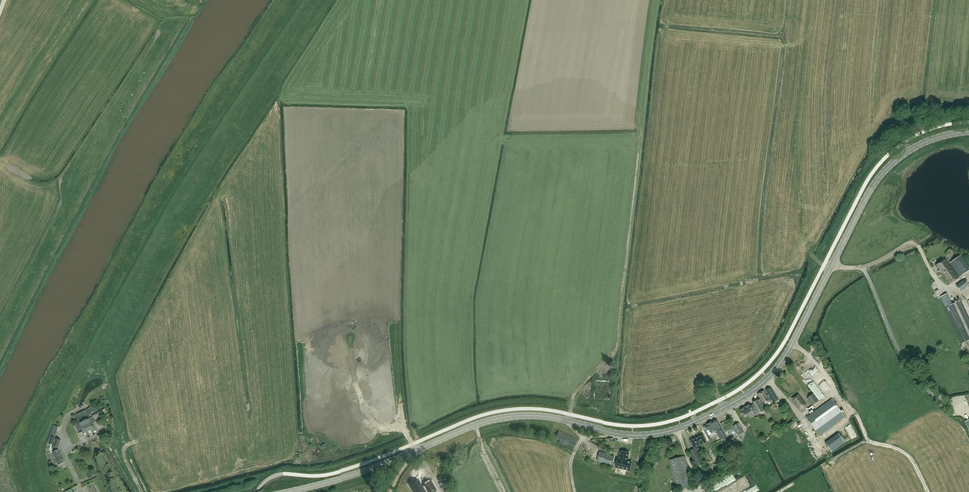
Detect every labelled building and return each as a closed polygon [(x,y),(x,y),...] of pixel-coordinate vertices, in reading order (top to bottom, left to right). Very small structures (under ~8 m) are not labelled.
[(959,277),(968,271),(968,268),(961,255),(950,263),(959,277)] [(949,285),(959,278),(945,259),(935,265),(949,285)] [(963,280),(956,285),(960,291),(967,286),(963,280)] [(962,343),(968,340),(968,318),(960,300),(952,304),(947,293),(940,296),(962,343)] [(794,364),(798,369),(807,360),(803,356),(794,364)] [(809,366),(824,390),(832,385),(817,361),(809,366)] [(704,385),(707,391),(712,388),(710,382),(704,385)] [(773,402),(778,399),(771,387),(765,390),(773,402)] [(764,405),(770,402),(764,390),(758,394),(764,405)] [(813,393),(807,398),(812,405),(818,401),(813,393)] [(800,410),(806,406),(804,402),(798,394),(792,399),(800,410)] [(743,417),(754,410),(757,415),(766,410),(760,399),(753,403),(754,405),(751,406),(749,404),(739,410),(743,417)] [(832,399),(806,417),(820,436),(845,417),(832,399)] [(84,435),(83,433),(85,432),(86,434),(89,433),(88,431),(90,430),(91,432),(94,431),(93,428),(91,424),(92,423),(89,418),(93,416),(92,415),(100,412),(98,410),(91,406),(85,410),(76,414),(75,414),(81,428),(82,428),(83,429),(81,430),(82,431),(78,433),(80,437),(84,435)] [(724,438),(726,437),(717,420),(712,422),(707,424),(704,426),(706,431),(708,435),(711,433),(712,435),(717,433),(720,440),(724,438)] [(743,430),(739,423),(734,426),(738,433),(743,430)] [(577,440),(559,432),(556,439),(560,441),(559,443),(573,449),(577,440)] [(838,433),(825,443),(832,452),(845,442),(838,433)] [(703,434),(690,440),(694,448),(706,442),(703,434)] [(58,465),(63,462),(57,449),(57,450),(56,449),(56,448),(58,448),(61,440),(55,438),(52,446),(53,446),(52,449),(53,451),(52,452),(58,465)] [(696,467),(702,464),(697,453),(698,452),(696,448),(689,451),(696,467)] [(617,459),(616,467),(630,470),(631,462),(627,461),(629,453),(620,451),(619,459),(617,459)] [(614,456),(600,452),(596,461),(611,466),(614,456)] [(676,489),(692,485),(685,456),(669,460),(676,489)] [(756,480),(752,473),(715,491),(733,491),(756,480)] [(415,491),(423,491),(425,491),(425,490),(427,489),(428,491),(433,491),(436,490),(431,481),(424,485),(422,486),(418,479),(410,484),(415,491)]
